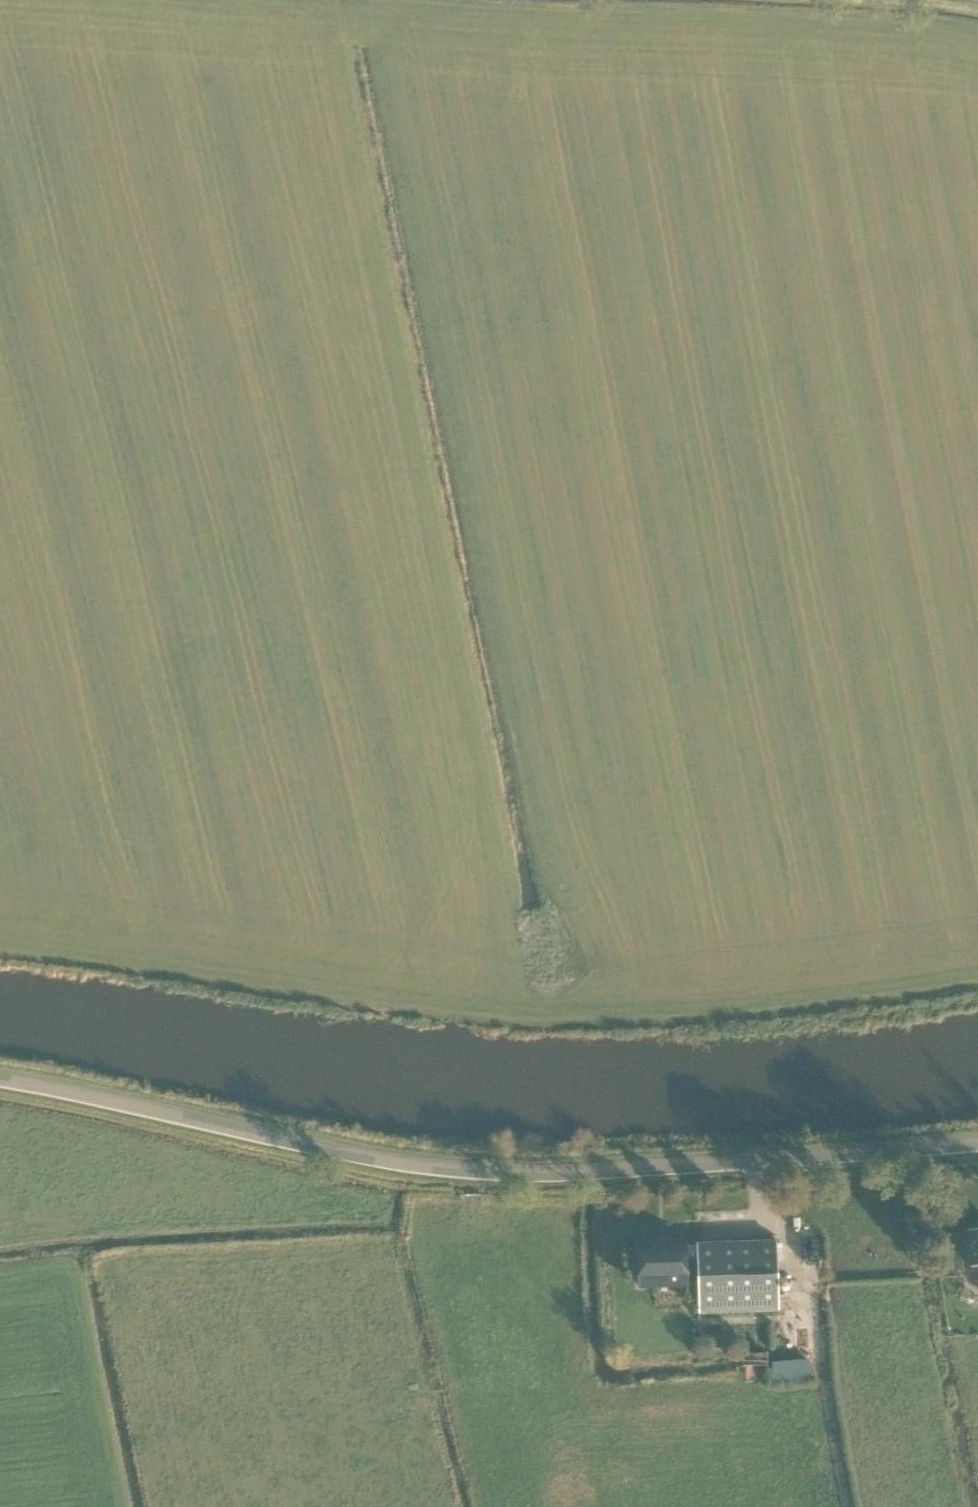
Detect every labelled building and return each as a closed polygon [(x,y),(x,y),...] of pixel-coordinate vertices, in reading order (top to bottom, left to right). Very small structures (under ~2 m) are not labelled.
[(968,1231),(971,1267),(977,1267),(977,1230),(968,1231)] [(699,1313),(779,1310),(777,1241),(696,1244),(697,1258),(686,1259),(686,1245),(638,1246),(639,1287),(698,1285),(699,1313)] [(743,1367),(767,1366),(767,1354),(743,1355),(743,1367)]
